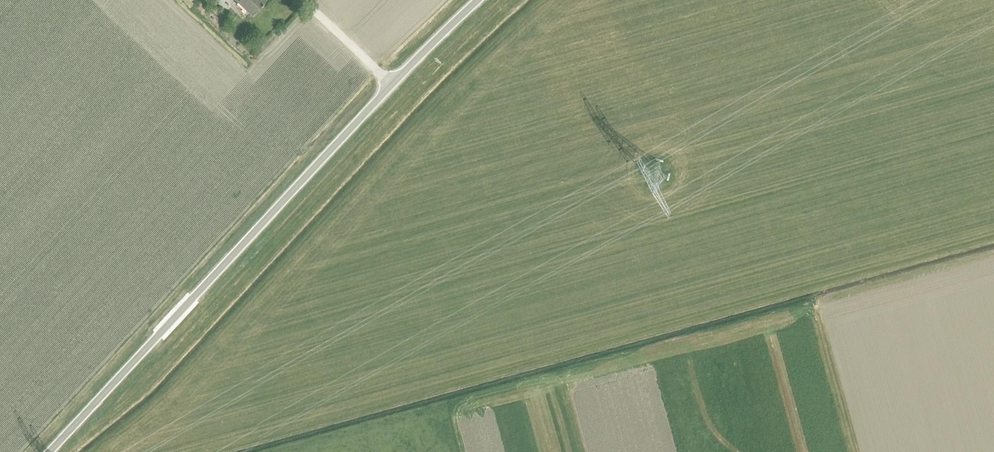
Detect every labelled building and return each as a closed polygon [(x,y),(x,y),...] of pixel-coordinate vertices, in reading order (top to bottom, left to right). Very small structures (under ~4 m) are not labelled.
[(252,15),(265,1),(264,0),(237,0),(252,15)]
